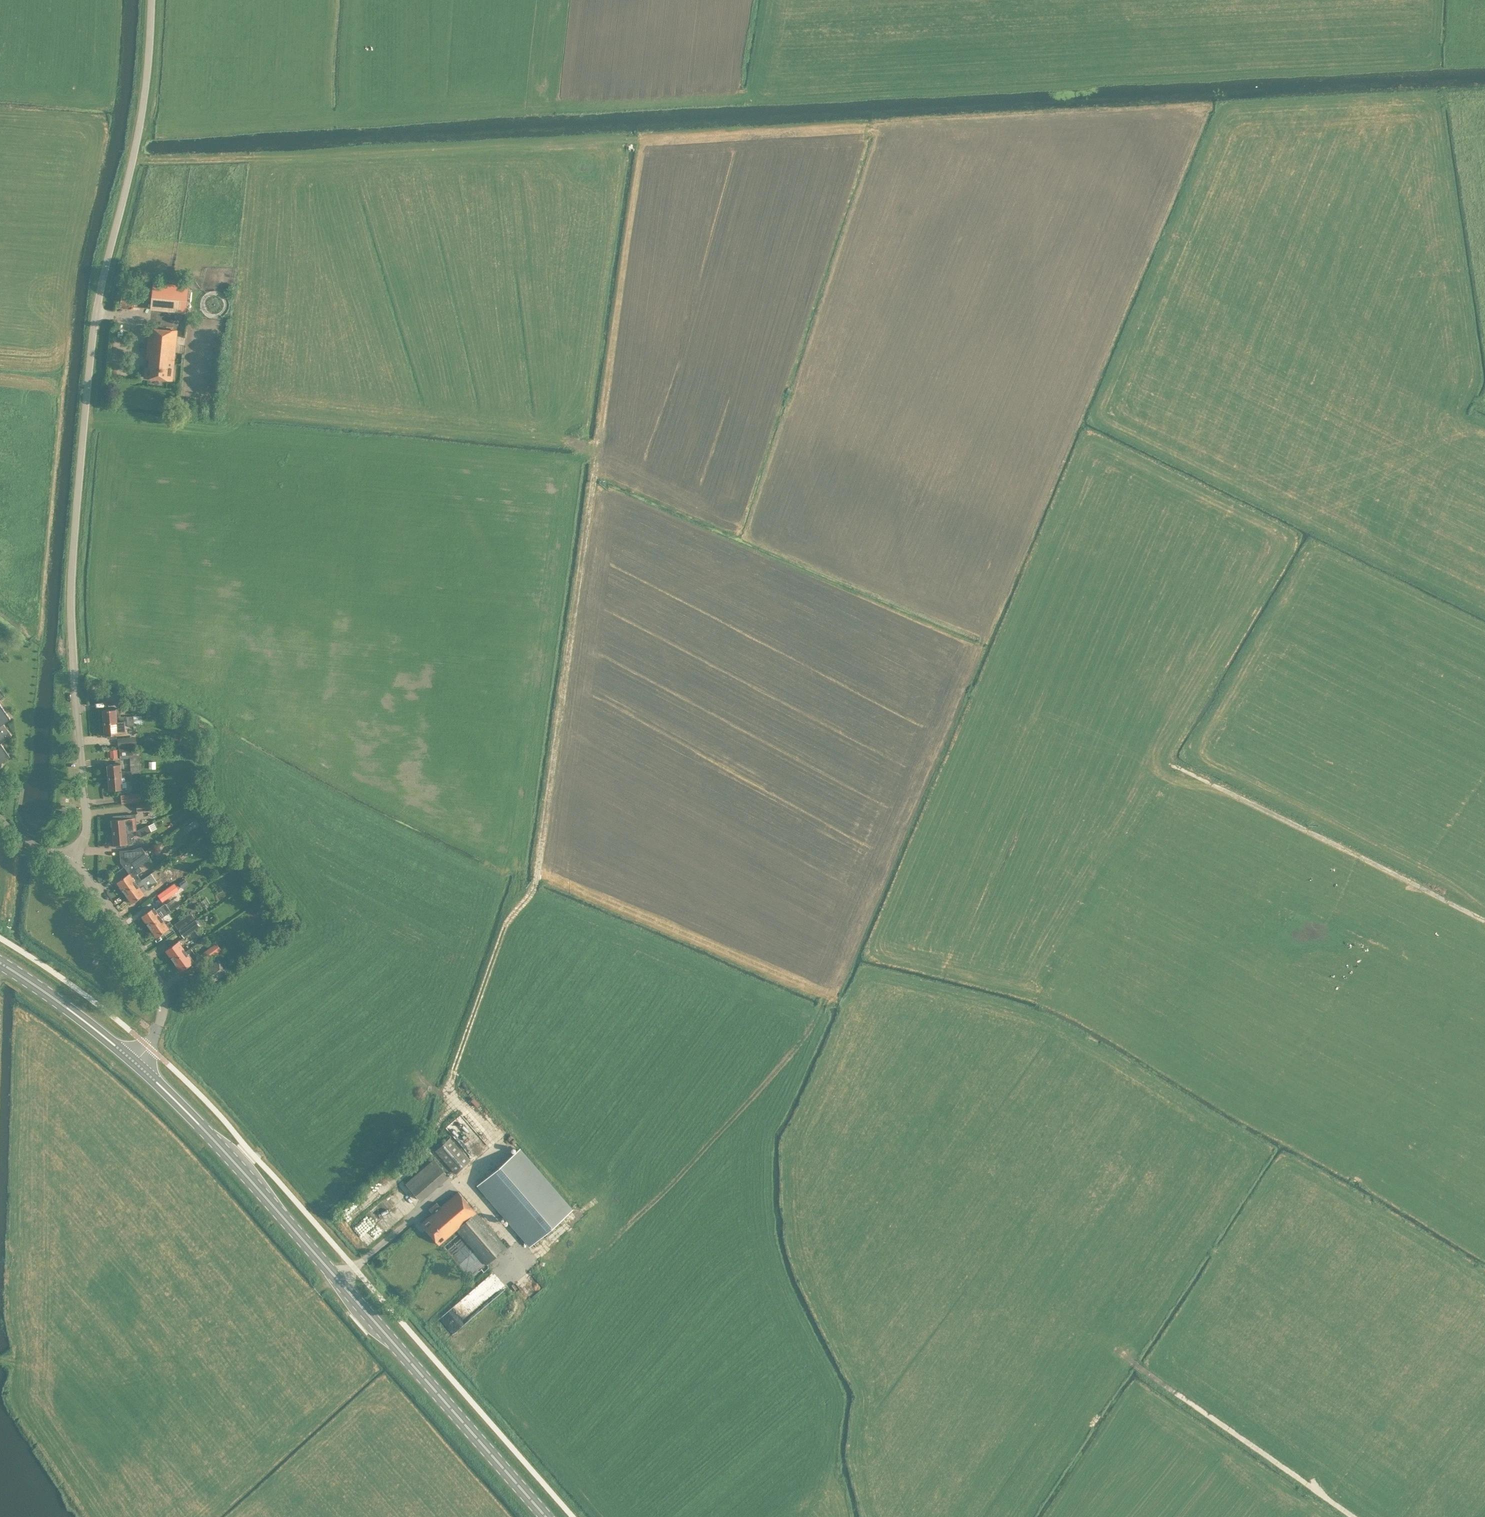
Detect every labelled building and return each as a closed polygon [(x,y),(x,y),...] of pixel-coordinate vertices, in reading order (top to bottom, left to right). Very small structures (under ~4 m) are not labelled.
[(150,306),(168,308),(185,310),(187,287),(153,283),(150,306)] [(147,301),(147,293),(138,293),(138,301),(147,301)] [(148,326),(145,357),(148,357),(148,365),(144,365),(143,375),(171,378),(176,329),(148,326)] [(105,693),(106,701),(113,700),(112,692),(105,693)] [(11,733),(3,721),(10,716),(0,702),(0,741),(11,733)] [(119,706),(115,707),(102,708),(103,720),(126,718),(133,720),(132,714),(126,714),(120,714),(119,706)] [(133,724),(133,720),(126,718),(103,720),(103,733),(124,731),(124,723),(127,723),(133,724)] [(135,735),(117,736),(118,745),(136,744),(135,735)] [(0,763),(1,760),(9,754),(0,741),(0,763)] [(129,768),(120,769),(120,761),(106,762),(107,775),(131,773),(144,772),(145,767),(140,765),(139,754),(141,754),(141,747),(132,747),(132,745),(118,746),(119,757),(128,756),(129,768)] [(206,763),(206,754),(197,753),(197,754),(199,754),(199,758),(201,759),(201,763),(206,763)] [(131,773),(107,775),(108,787),(122,786),(121,779),(131,777),(131,785),(146,784),(146,773),(141,773),(141,772),(144,772),(131,773)] [(202,784),(194,787),(196,795),(205,792),(202,784)] [(140,791),(120,793),(121,801),(135,800),(141,799),(140,791)] [(141,799),(135,800),(136,809),(154,807),(153,798),(141,799)] [(113,817),(111,817),(112,830),(125,828),(135,828),(134,812),(113,814),(113,817)] [(125,828),(112,830),(113,842),(113,846),(127,845),(127,841),(131,841),(130,833),(136,832),(140,834),(150,829),(148,823),(135,829),(135,828),(125,828)] [(123,865),(142,851),(143,850),(140,845),(131,848),(127,848),(128,854),(120,854),(119,860),(123,865)] [(140,869),(137,864),(147,857),(142,851),(123,865),(127,871),(116,880),(123,890),(136,881),(139,879),(135,873),(140,869)] [(247,861),(244,857),(240,860),(241,861),(237,864),(243,873),(248,869),(244,863),(247,861)] [(186,870),(181,862),(160,877),(166,885),(186,870)] [(189,871),(184,875),(187,880),(193,877),(189,871)] [(149,872),(139,879),(136,881),(123,890),(131,901),(143,892),(138,884),(137,884),(141,881),(146,887),(155,880),(149,872)] [(182,886),(188,881),(184,877),(178,882),(182,886)] [(174,881),(157,893),(161,900),(178,888),(174,881)] [(273,911),(278,917),(287,910),(282,904),(273,911)] [(148,924),(160,915),(158,912),(153,905),(140,913),(148,924)] [(194,916),(190,910),(173,922),(177,928),(194,916)] [(160,915),(148,924),(155,934),(168,926),(168,925),(171,923),(168,919),(165,921),(162,918),(160,915)] [(178,929),(183,935),(199,923),(195,917),(178,929)] [(172,958),(185,950),(182,947),(183,946),(177,939),(165,947),(172,958)] [(205,959),(216,951),(211,943),(199,951),(205,959)] [(190,946),(185,950),(172,958),(180,969),(197,957),(190,946)] [(218,957),(203,968),(212,980),(227,969),(218,957)] [(469,1158),(449,1135),(435,1148),(454,1171),(469,1158)] [(518,1147),(478,1182),(530,1242),(570,1208),(518,1147)] [(447,1172),(433,1156),(405,1181),(418,1197),(447,1172)] [(428,1206),(432,1211),(420,1221),(438,1242),(455,1227),(485,1262),(505,1245),(457,1189),(439,1204),(435,1200),(428,1206)] [(503,1280),(515,1270),(508,1263),(496,1273),(503,1280)]
